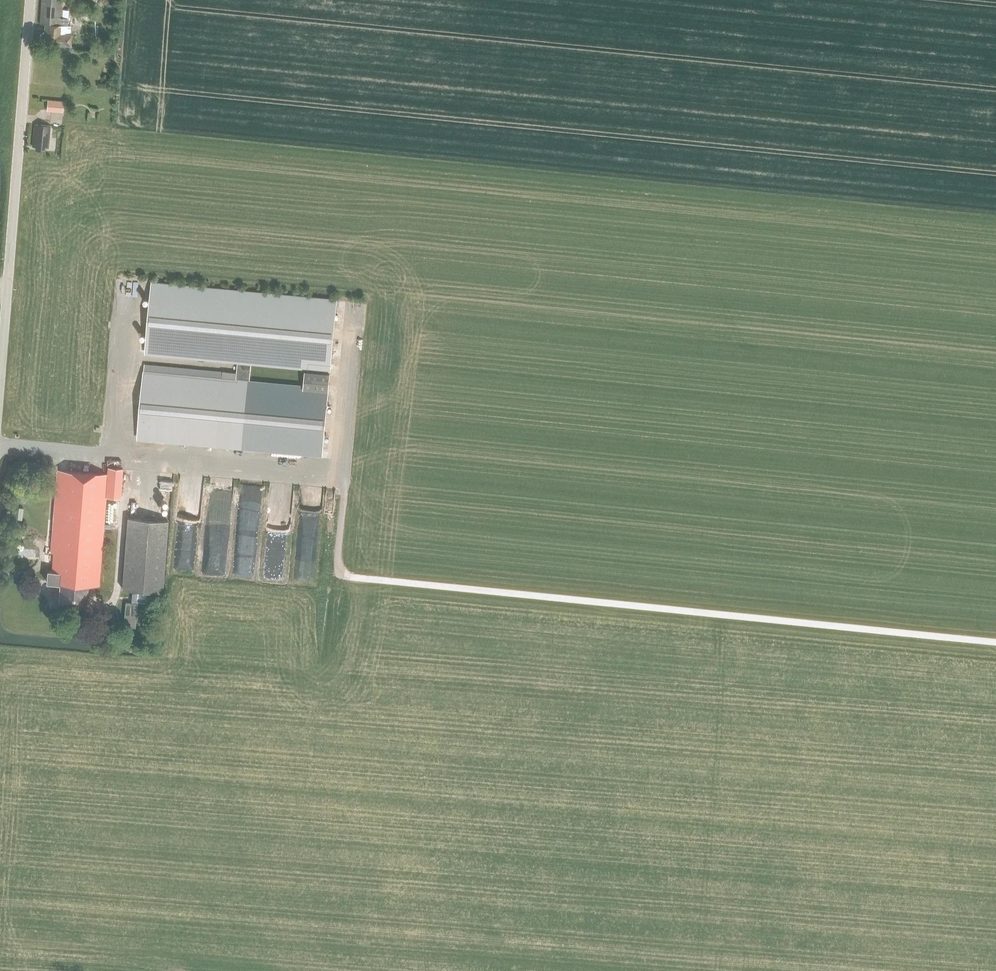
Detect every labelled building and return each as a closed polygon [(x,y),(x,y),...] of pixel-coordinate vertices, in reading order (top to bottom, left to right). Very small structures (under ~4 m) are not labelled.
[(42,44),(70,46),(71,34),(70,34),(70,31),(66,31),(68,10),(62,10),(62,0),(41,0),(39,24),(44,24),(44,32),(40,35),(39,40),(42,44)] [(62,101),(47,100),(46,110),(62,111),(62,101)] [(47,148),(49,126),(34,125),(32,147),(35,147),(35,151),(44,152),(44,148),(47,148)] [(144,373),(138,439),(242,448),(243,448),(249,382),(251,364),(304,369),(329,371),(335,301),(153,284),(146,354),(238,362),(237,373),(236,381),(222,380),(144,373)] [(222,372),(222,380),(236,381),(237,373),(222,372)] [(249,382),(243,448),(321,455),(327,389),(302,387),(249,382)] [(119,499),(122,468),(107,466),(107,474),(57,470),(50,552),(52,553),(50,571),(46,571),(45,582),(58,583),(57,601),(85,603),(87,584),(94,585),(95,578),(98,578),(105,497),(119,499)] [(192,520),(199,521),(204,481),(191,480),(188,509),(193,509),(192,520)] [(162,593),(168,521),(127,518),(122,589),(162,593)] [(298,529),(295,581),(316,582),(319,530),(298,529)]
